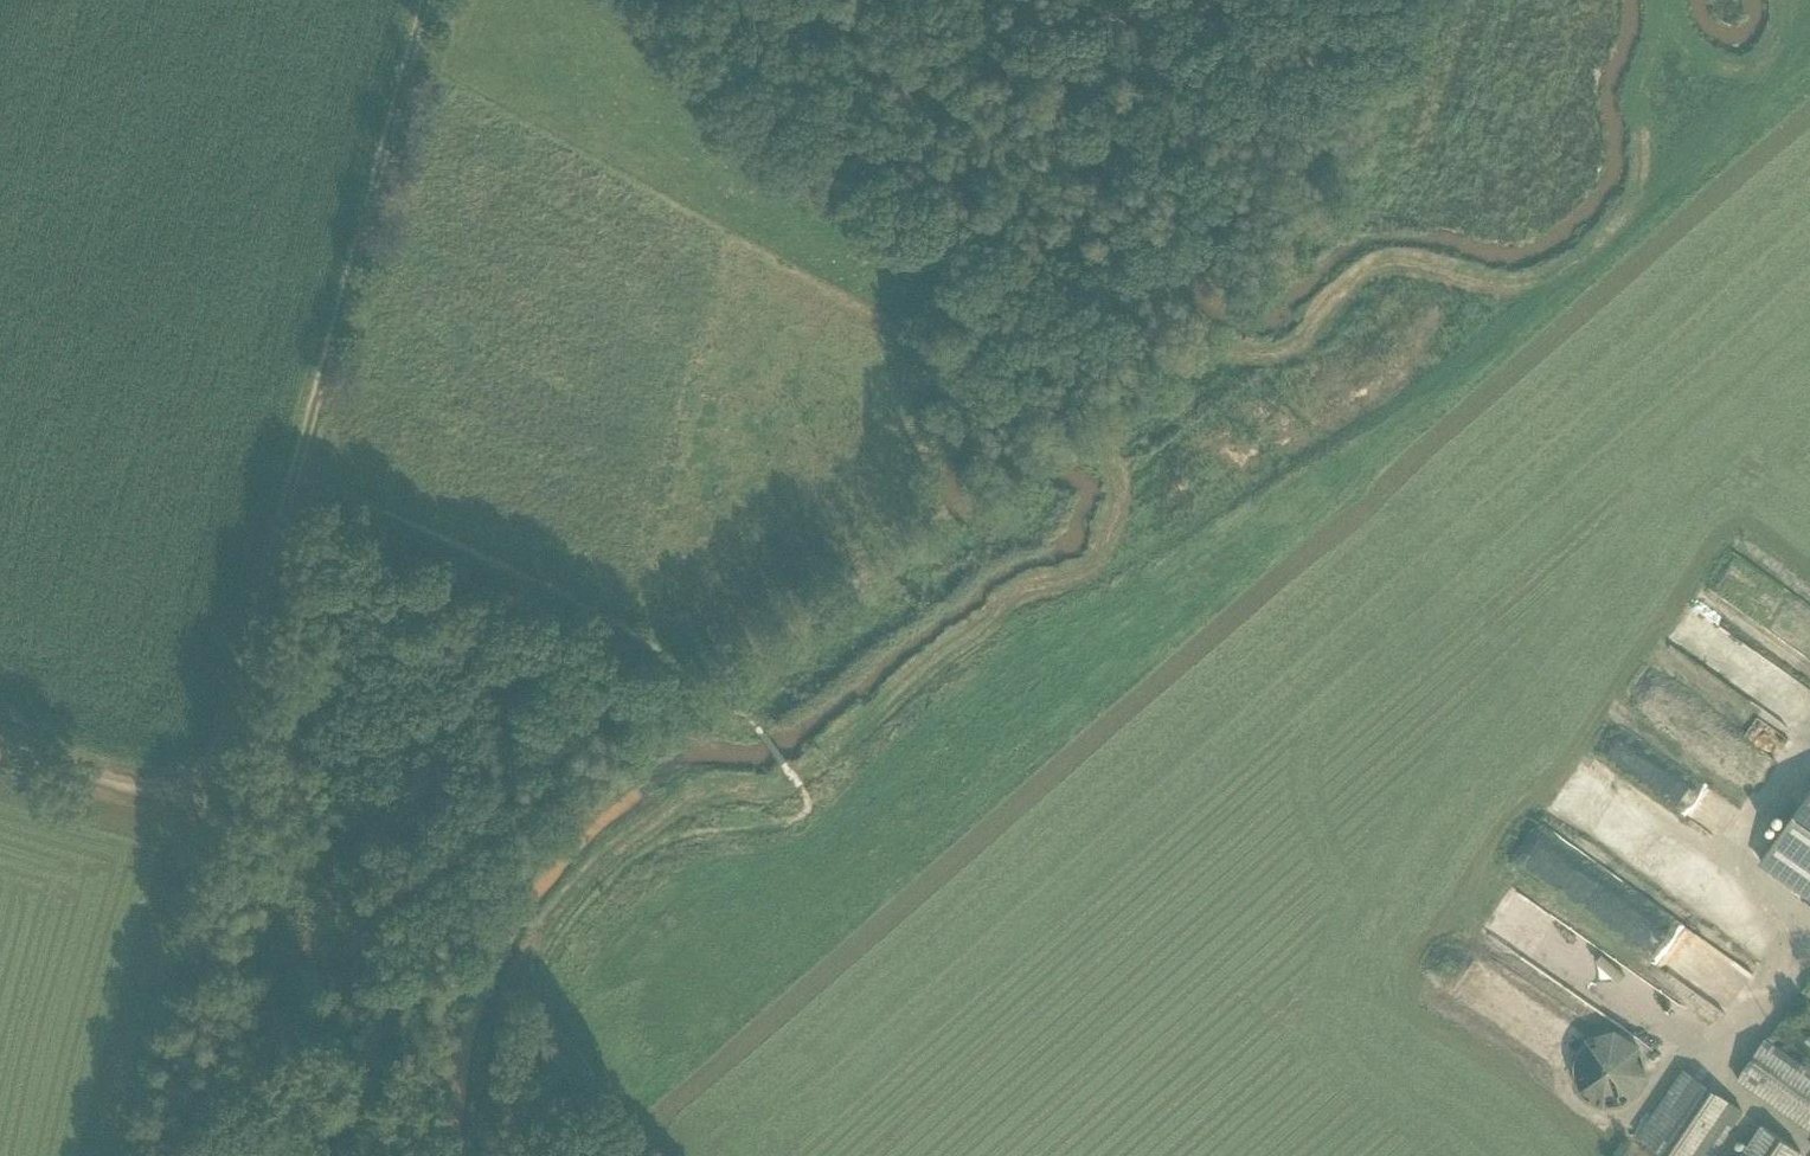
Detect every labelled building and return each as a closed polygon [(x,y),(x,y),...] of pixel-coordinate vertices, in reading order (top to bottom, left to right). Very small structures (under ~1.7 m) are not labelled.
[(1711,585),(1788,637),(1807,608),(1731,556),(1711,585)] [(1809,896),(1809,790),(1760,861),(1809,896)] [(1572,1071),(1574,1082),(1580,1091),(1588,1099),(1598,1104),(1609,1105),(1620,1103),(1630,1098),(1638,1090),(1643,1080),(1644,1069),(1642,1058),(1637,1048),(1629,1040),(1618,1035),(1607,1034),(1596,1036),(1586,1041),(1579,1049),(1574,1059),(1572,1071)] [(1765,1039),(1737,1080),(1783,1112),(1809,1130),(1809,1070),(1765,1039)] [(1665,1155),(1711,1155),(1742,1111),(1683,1071),(1637,1137),(1665,1155)] [(1762,1125),(1746,1148),(1758,1155),(1799,1155),(1801,1153),(1762,1125)]
